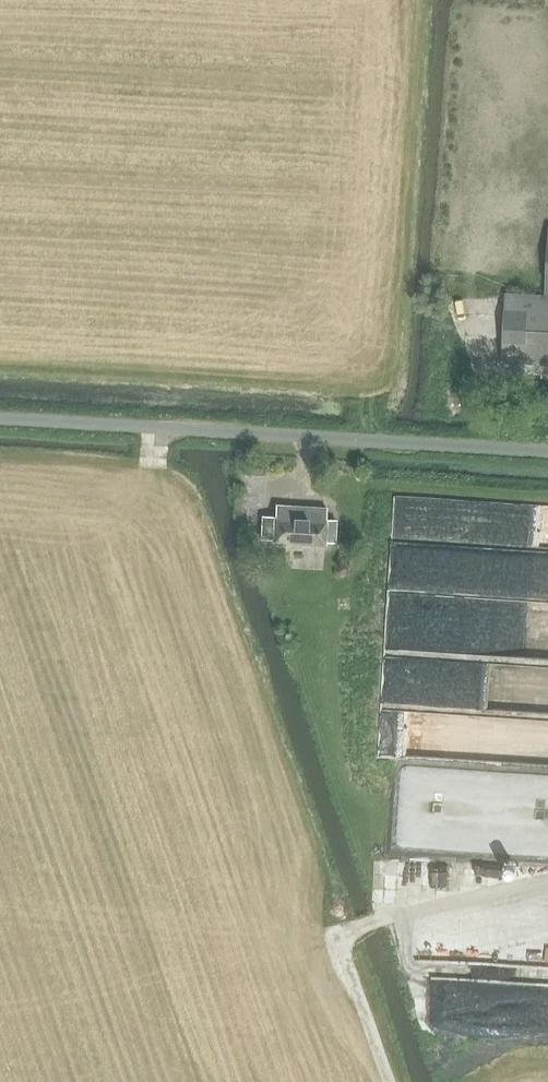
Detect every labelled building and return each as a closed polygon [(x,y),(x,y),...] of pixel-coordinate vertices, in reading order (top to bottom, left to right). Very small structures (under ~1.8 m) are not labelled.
[(547,226),(544,295),(505,293),(501,362),(547,364),(547,226)] [(396,492),(393,543),(509,548),(509,547),(547,549),(547,499),(396,492)] [(334,542),(335,520),(325,519),(326,508),(275,505),(274,516),(262,516),(261,539),(272,540),(272,542),(324,545),(324,542),(334,542)] [(398,719),(547,731),(547,683),(522,680),(524,655),(408,645),(407,659),(419,660),(418,673),(402,671),(398,719)] [(547,1014),(547,977),(432,975),(431,1012),(547,1014)]
